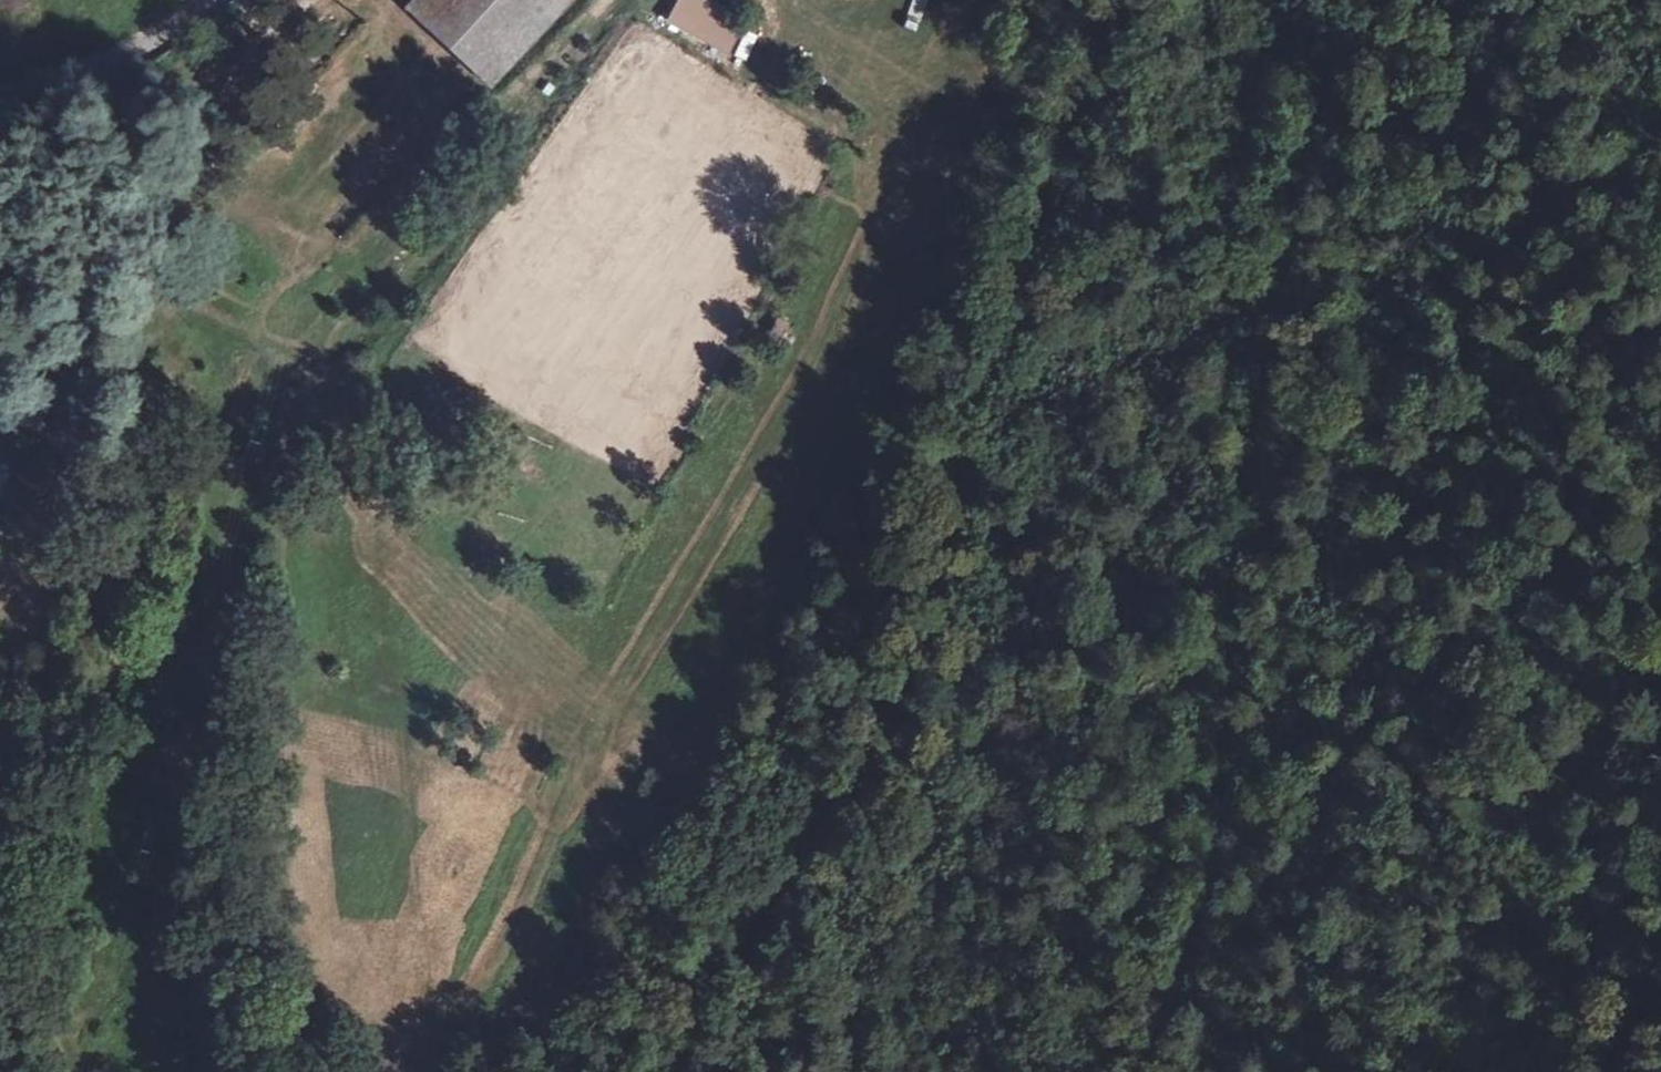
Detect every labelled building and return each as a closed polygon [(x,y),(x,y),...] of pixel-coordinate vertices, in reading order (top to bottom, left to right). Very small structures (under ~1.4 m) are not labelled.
[(571,8),(564,0),(411,0),(408,3),(488,87),(571,8)] [(719,0),(658,0),(656,3),(713,35),(729,5),(719,0)] [(743,31),(733,58),(746,63),(756,36),(743,31)]
